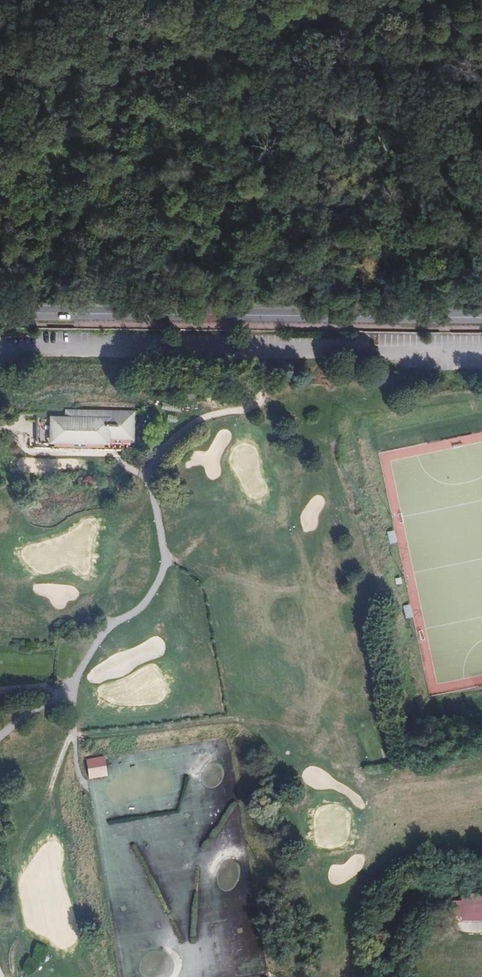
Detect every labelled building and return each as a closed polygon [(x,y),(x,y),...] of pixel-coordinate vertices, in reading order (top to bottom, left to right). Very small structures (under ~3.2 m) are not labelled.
[(68,409),(45,409),(45,414),(37,414),(37,419),(67,419),(68,414),(68,409)] [(48,449),(141,451),(142,416),(68,414),(67,419),(37,419),(36,444),(39,444),(39,450),(48,450),(48,449)] [(410,605),(403,605),(405,618),(412,618),(410,605)] [(104,757),(86,760),(90,780),(107,777),(104,757)] [(461,895),(461,902),(453,902),(453,918),(461,918),(481,918),(481,895),(461,895)]
